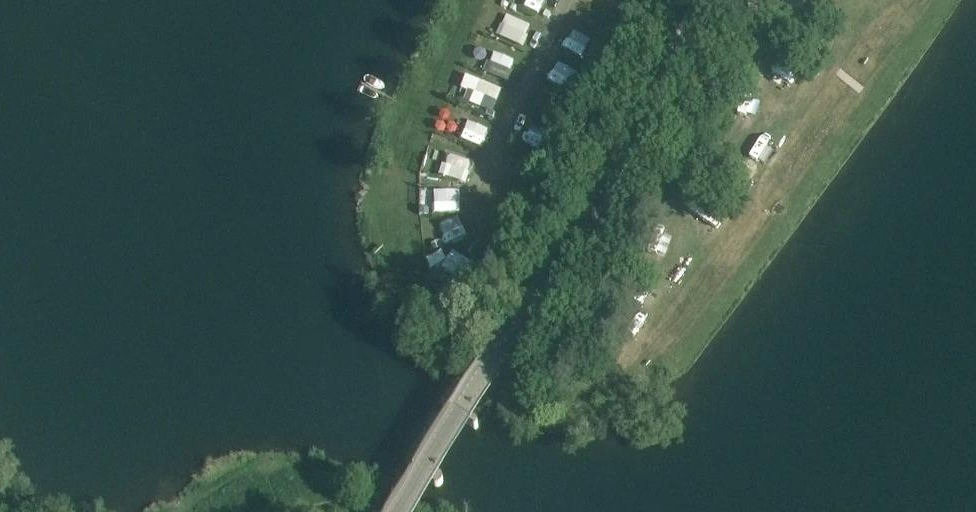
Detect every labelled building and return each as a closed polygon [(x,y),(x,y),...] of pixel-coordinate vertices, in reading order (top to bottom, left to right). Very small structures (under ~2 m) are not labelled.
[(548,0),(523,0),(522,4),(542,13),(548,0)] [(526,45),(535,25),(508,13),(499,34),(526,45)] [(495,49),(486,70),(510,79),(519,59),(495,49)] [(470,72),(459,96),(495,112),(506,88),(470,72)] [(462,116),(456,140),(482,146),(488,122),(462,116)] [(465,179),(472,157),(447,149),(440,172),(465,179)] [(462,213),(462,189),(435,189),(434,212),(462,213)] [(437,225),(444,244),(462,238),(455,218),(437,225)] [(445,263),(457,274),(466,264),(454,253),(445,263)]
